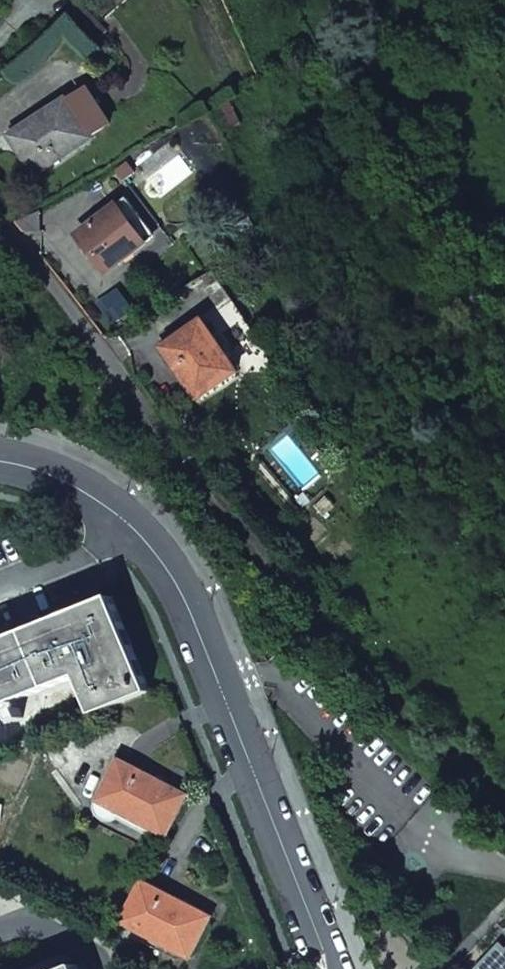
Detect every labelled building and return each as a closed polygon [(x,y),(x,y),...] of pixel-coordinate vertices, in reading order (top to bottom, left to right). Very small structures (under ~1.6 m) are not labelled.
[(70,101),(39,120),(44,128),(17,146),(38,179),(95,141),(70,101)] [(44,128),(39,120),(11,137),(17,146),(44,128)] [(128,200),(122,204),(151,244),(158,238),(128,200)] [(151,244),(122,204),(80,238),(109,276),(151,244)] [(240,373),(204,322),(167,348),(203,399),(240,373)] [(79,675),(95,714),(150,691),(113,597),(0,642),(0,707),(79,675)] [(121,760),(98,803),(97,808),(97,812),(99,815),(100,817),(104,820),(107,821),(113,821),(116,820),(120,817),(122,813),(167,837),(189,795),(155,778),(121,760)] [(144,882),(121,925),(120,928),(120,931),(122,936),(127,940),(133,942),(136,941),(141,938),(145,934),(190,958),(211,917),(177,899),(144,882)] [(502,943),(477,968),(504,968),(504,946),(502,943)]
